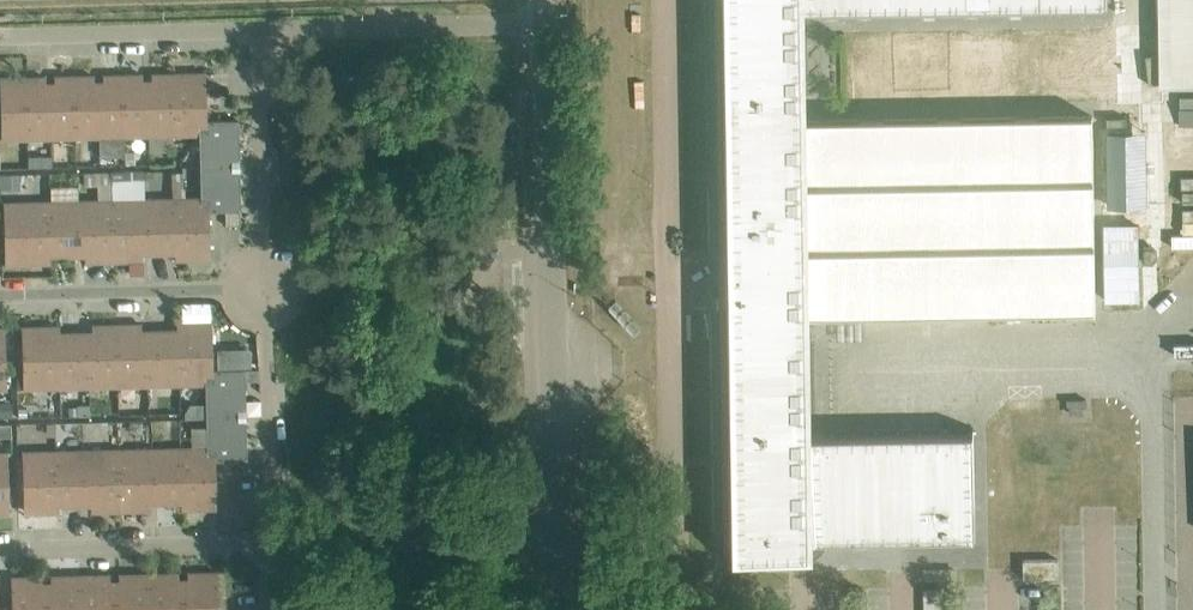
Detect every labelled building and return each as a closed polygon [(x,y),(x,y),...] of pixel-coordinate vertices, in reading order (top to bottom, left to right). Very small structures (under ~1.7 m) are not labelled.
[(717,12),(712,12),(712,14),(717,14),(717,37),(712,37),(712,40),(717,39),(718,63),(713,63),(713,65),(718,65),(718,89),(713,89),(713,91),(718,91),(719,115),(714,115),(714,117),(719,117),(719,141),(714,141),(714,143),(719,143),(719,167),(714,167),(714,169),(719,169),(720,193),(715,193),(715,195),(720,195),(720,219),(715,219),(715,221),(720,221),(721,244),(716,245),(716,247),(721,247),(721,270),(716,270),(716,273),(721,272),(722,296),(716,296),(717,298),(722,298),(722,322),(717,322),(717,325),(722,324),(722,348),(717,348),(717,350),(722,350),(723,374),(718,374),(718,376),(723,376),(723,400),(718,400),(718,402),(723,402),(723,426),(718,426),(718,428),(723,428),(724,451),(719,452),(719,454),(724,454),(724,477),(719,478),(719,480),(724,480),(725,503),(720,503),(720,505),(725,505),(725,529),(720,529),(720,531),(725,531),(726,557),(730,557),(730,566),(793,565),(793,555),(822,556),(822,554),(822,542),(825,542),(826,545),(825,545),(825,548),(975,545),(974,426),(816,429),(816,431),(824,431),(824,437),(813,438),(812,426),(810,400),(809,374),(807,349),(807,341),(807,329),(807,321),(807,315),(803,123),(803,116),(803,109),(803,96),(803,90),(804,64),(805,38),(806,10),(806,4),(815,4),(816,15),(809,15),(809,17),(809,18),(1108,13),(1107,0),(717,0),(717,12)] [(206,120),(205,72),(178,73),(179,134),(198,133),(202,133),(202,120),(206,120)] [(146,79),(147,97),(148,135),(179,134),(178,73),(151,74),(151,79),(146,79)] [(102,80),(98,80),(100,136),(100,156),(124,156),(124,135),(122,74),(102,75),(102,80)] [(147,97),(146,79),(142,79),(142,74),(122,74),(124,135),(148,135),(147,97)] [(100,136),(98,80),(93,80),(93,75),(74,76),(75,137),(100,136)] [(51,138),(49,82),(45,82),(45,76),(22,77),(24,138),(51,138)] [(54,76),(54,81),(49,82),(51,138),(75,137),(74,76),(54,76)] [(22,77),(0,77),(0,114),(1,139),(24,138),(22,77)] [(806,123),(803,123),(807,315),(809,315),(809,316),(815,316),(1096,312),(1096,310),(1093,116),(1043,116),(1038,117),(1016,117),(1012,117),(966,118),(961,118),(940,118),(935,118),(887,119),(882,119),(861,119),(856,119),(809,120),(806,120),(806,123)] [(231,165),(231,160),(239,160),(238,119),(206,120),(202,120),(202,133),(198,133),(199,166),(231,165)] [(231,170),(231,165),(199,166),(199,196),(204,196),(204,211),(208,211),(240,210),(239,169),(231,170)] [(173,173),(170,173),(171,197),(139,198),(141,260),(142,260),(141,253),(174,253),(174,259),(175,259),(173,173)] [(185,197),(185,188),(183,188),(182,173),(173,173),(175,259),(209,258),(208,211),(204,211),(204,196),(199,196),(185,197)] [(139,179),(105,180),(105,199),(107,261),(141,260),(139,198),(139,179)] [(72,255),(84,255),(84,262),(107,261),(105,199),(71,200),(72,255)] [(38,263),(51,262),(51,256),(72,255),(71,200),(37,201),(38,263)] [(38,263),(37,201),(3,202),(4,264),(38,263)] [(181,384),(205,384),(209,384),(208,370),(212,370),(211,322),(179,323),(181,384)] [(176,330),(150,330),(148,330),(149,385),(181,384),(179,323),(176,323),(176,330)] [(91,325),(92,332),(84,332),(86,387),(117,386),(116,324),(91,325)] [(149,385),(148,330),(141,330),(140,324),(116,324),(117,386),(149,385)] [(22,388),(54,387),(52,326),(21,327),(22,388)] [(86,387),(84,332),(59,333),(59,326),(52,326),(54,387),(86,387)] [(205,384),(206,415),(237,415),(237,410),(245,410),(244,369),(212,370),(208,370),(209,384),(205,384)] [(136,415),(147,415),(147,398),(136,398),(136,415)] [(18,418),(32,417),(31,400),(18,400),(18,418)] [(11,403),(0,403),(0,418),(12,418),(12,403),(11,403)] [(206,415),(206,427),(190,428),(191,447),(203,447),(203,460),(214,460),(246,460),(245,419),(237,419),(237,415),(206,415)] [(29,421),(29,448),(80,446),(80,438),(55,438),(54,421),(29,421)] [(9,449),(10,425),(0,424),(0,449),(9,449)] [(90,504),(90,511),(122,510),(120,442),(109,443),(109,449),(89,450),(90,504)] [(147,503),(153,503),(151,448),(128,449),(128,442),(120,442),(122,510),(148,510),(147,503)] [(153,503),(180,502),(180,509),(184,509),(183,447),(151,448),(153,503)] [(184,509),(215,508),(214,460),(203,460),(203,447),(191,447),(183,447),(184,509)] [(59,505),(90,504),(89,450),(58,451),(59,505)] [(21,451),(23,513),(57,512),(57,505),(59,505),(58,451),(21,451)] [(3,513),(8,513),(7,452),(0,452),(0,513),(3,513)] [(1058,559),(1023,559),(1023,578),(1058,577),(1058,559)] [(187,578),(183,578),(183,609),(218,609),(217,572),(187,572),(187,578)] [(118,580),(114,580),(114,609),(149,609),(148,573),(118,574),(118,580)] [(178,578),(178,573),(148,573),(149,609),(183,609),(183,578),(178,578)] [(114,580),(109,580),(109,574),(79,575),(80,609),(114,609),(114,580)] [(45,598),(45,609),(80,609),(79,575),(50,576),(50,582),(45,582),(45,598)] [(45,582),(41,582),(41,576),(10,577),(11,609),(45,609),(45,598),(45,582)]
